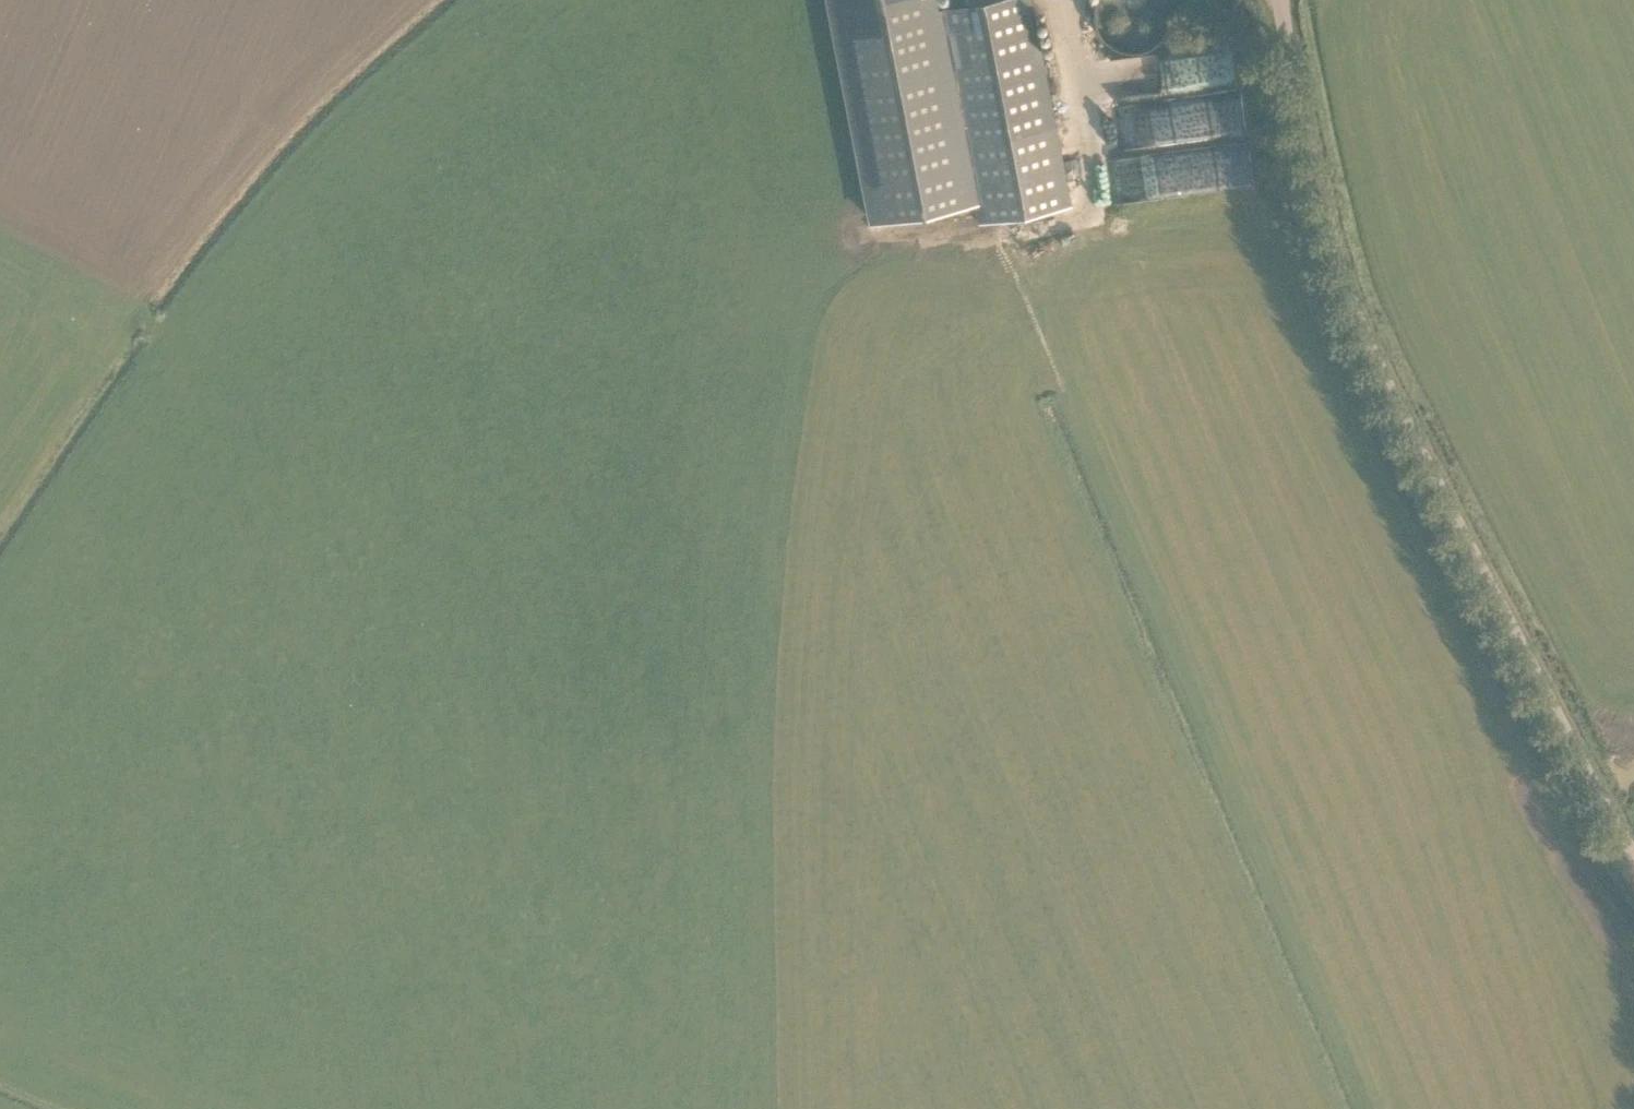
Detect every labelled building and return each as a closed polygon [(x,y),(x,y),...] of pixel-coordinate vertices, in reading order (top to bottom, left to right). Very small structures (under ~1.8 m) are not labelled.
[(1032,0),(978,0),(942,7),(941,5),(938,6),(937,0),(826,0),(869,223),(976,202),(980,221),(1072,203),(1032,0)] [(1097,1),(1095,7),(1095,14),(1095,20),(1096,23),(1097,26),(1100,32),(1103,38),(1108,42),(1114,46),(1120,49),(1126,51),(1133,51),(1139,51),(1145,49),(1151,46),(1157,42),(1162,38),(1165,32),(1167,29),(1168,27),(1170,20),(1170,14),(1170,7),(1168,1),(1168,0),(1097,0),(1097,1)] [(1157,92),(1240,83),(1236,40),(1165,48),(1168,78),(1156,79),(1157,92)]
